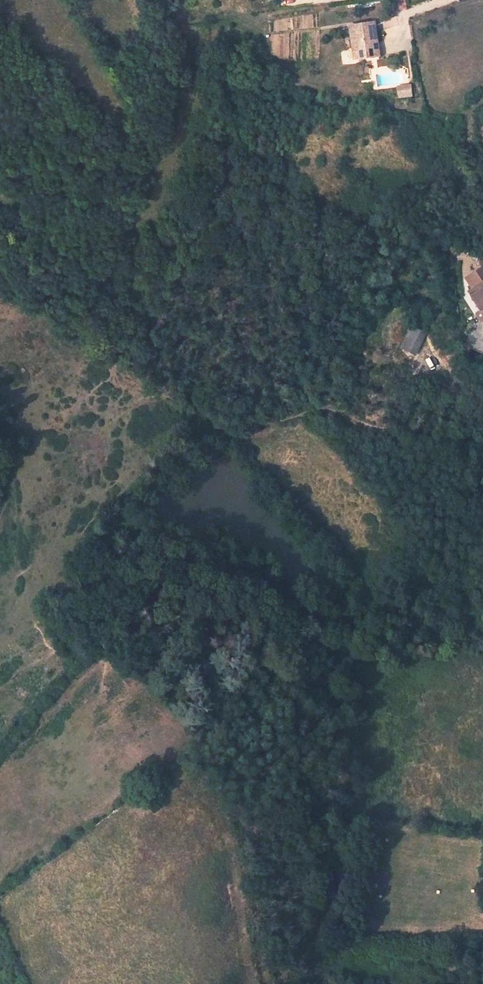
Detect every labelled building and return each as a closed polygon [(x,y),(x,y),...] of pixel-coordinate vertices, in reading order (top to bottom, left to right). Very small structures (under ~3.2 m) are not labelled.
[(345,26),(350,58),(374,54),(370,23),(369,22),(345,26)] [(411,84),(396,84),(397,97),(412,96),(411,84)] [(476,281),(472,283),(482,305),(482,262),(469,270),(476,281)] [(415,355),(427,332),(413,325),(401,348),(415,355)]
